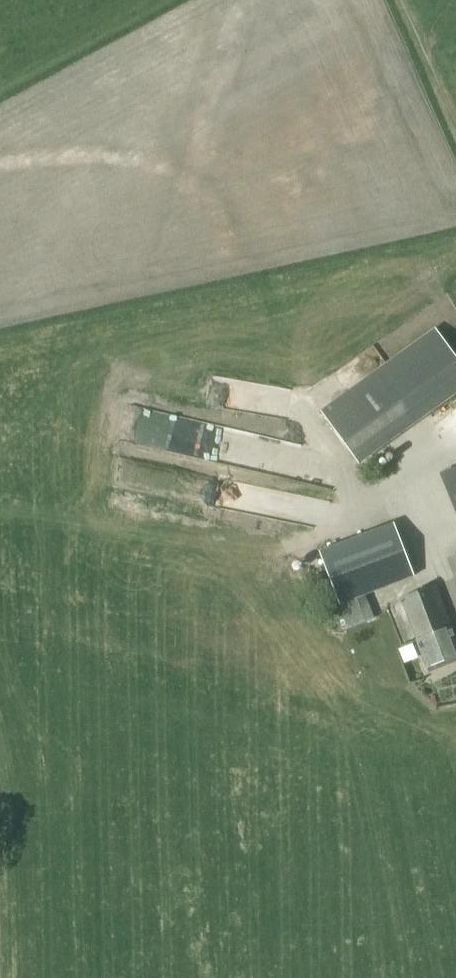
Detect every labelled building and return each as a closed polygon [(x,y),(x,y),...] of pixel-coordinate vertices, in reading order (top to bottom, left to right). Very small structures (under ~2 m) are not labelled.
[(361,468),(455,399),(455,359),(435,331),(321,413),(361,468)] [(441,476),(449,495),(455,512),(455,470),(441,476)] [(364,595),(413,576),(393,524),(319,553),(339,605),(331,608),(340,631),(373,618),(364,595)] [(447,559),(455,581),(455,556),(447,559)] [(450,627),(434,586),(400,599),(416,640),(415,641),(426,669),(427,668),(428,672),(455,661),(455,640),(451,627),(450,627)]
